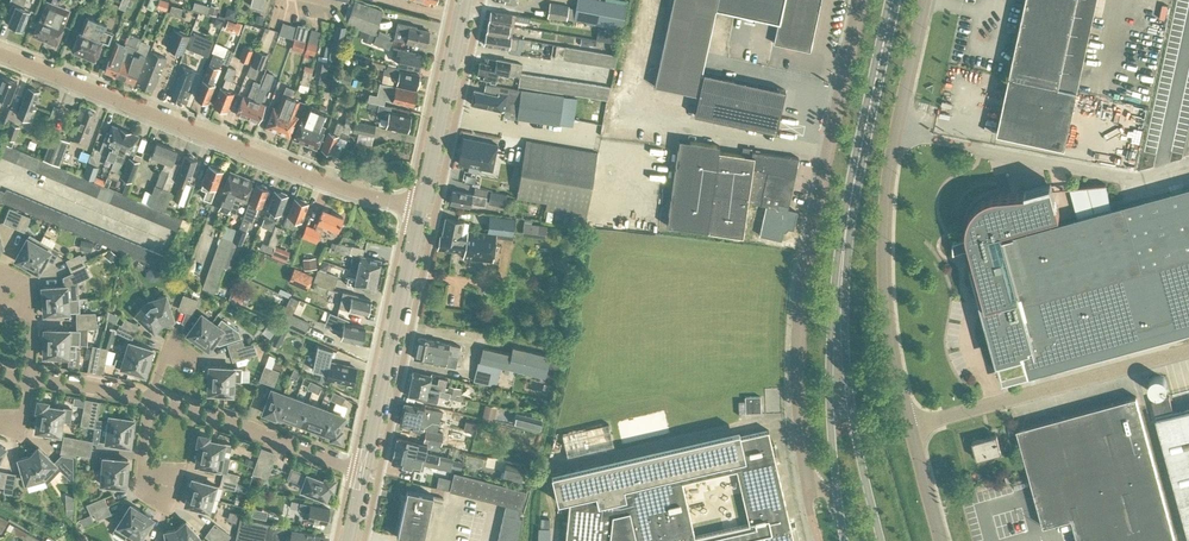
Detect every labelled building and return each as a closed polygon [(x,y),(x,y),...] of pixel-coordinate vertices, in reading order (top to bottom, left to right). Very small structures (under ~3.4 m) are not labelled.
[(9,1),(12,2),(9,9),(13,11),(8,22),(14,25),(14,26),(19,28),(20,27),(22,28),(27,15),(28,15),(31,9),(23,6),(25,0),(9,0),(9,1)] [(49,0),(47,0),(33,32),(35,33),(35,34),(40,37),(41,35),(45,37),(58,4),(49,0)] [(152,9),(156,0),(149,0),(146,7),(152,9)] [(169,1),(167,0),(158,0),(156,6),(166,10),(169,1)] [(365,29),(373,32),(382,10),(356,0),(355,0),(347,22),(365,29)] [(622,28),(627,0),(614,0),(614,1),(609,0),(577,0),(573,20),(622,28)] [(696,94),(715,8),(778,21),(773,42),(809,50),(820,0),(672,0),(654,82),(653,84),(696,94)] [(997,131),(1065,146),(1096,0),(1026,0),(997,131)] [(547,16),(565,19),(568,6),(549,2),(547,16)] [(70,9),(58,4),(45,37),(49,39),(49,40),(54,42),(55,41),(57,42),(70,9)] [(200,12),(207,13),(209,6),(202,4),(200,12)] [(216,15),(218,6),(211,4),(209,13),(216,15)] [(490,9),(488,21),(513,25),(515,19),(529,21),(530,16),(490,9)] [(262,23),(264,15),(256,14),(254,21),(262,23)] [(79,51),(83,53),(97,20),(86,15),(80,30),(79,30),(78,32),(76,34),(76,37),(72,48),(73,49),(74,50),(78,52),(79,51)] [(236,22),(227,19),(225,26),(238,31),(242,22),(236,20),(236,22)] [(97,20),(83,53),(87,55),(88,56),(91,57),(93,57),(95,58),(99,47),(101,44),(101,42),(102,40),(108,42),(113,31),(105,28),(106,23),(97,20)] [(290,37),(294,25),(283,21),(279,33),(290,37)] [(394,38),(426,44),(426,42),(427,41),(428,38),(427,37),(429,30),(416,27),(417,25),(397,21),(394,38)] [(488,21),(486,32),(511,36),(513,25),(488,21)] [(346,26),(337,24),(330,50),(341,53),(346,26)] [(167,46),(182,53),(190,35),(174,29),(167,46)] [(374,33),(373,32),(365,29),(362,39),(371,42),(374,33)] [(511,36),(486,32),(483,43),(516,48),(518,37),(511,36)] [(124,49),(114,74),(124,78),(137,45),(138,45),(141,37),(129,33),(125,44),(123,48),(124,49)] [(190,48),(207,55),(213,40),(196,33),(190,48)] [(376,34),(373,42),(388,48),(392,40),(376,34)] [(295,37),(292,45),(302,49),(305,40),(295,37)] [(588,45),(590,38),(581,37),(580,44),(588,45)] [(116,41),(104,70),(114,74),(124,49),(123,48),(125,44),(116,41)] [(317,44),(308,41),(305,50),(309,51),(309,50),(314,52),(317,44)] [(554,57),(563,58),(565,45),(557,44),(554,57)] [(137,45),(124,78),(134,82),(145,54),(139,52),(141,46),(138,45),(137,45)] [(563,58),(569,59),(572,46),(565,45),(563,58)] [(240,58),(247,61),(252,49),(244,46),(240,58)] [(569,59),(576,60),(578,47),(572,46),(569,59)] [(221,61),(228,64),(233,50),(226,47),(221,61)] [(392,53),(399,55),(398,63),(418,67),(421,54),(414,53),(415,51),(393,47),(392,53)] [(576,60),(582,61),(584,48),(578,47),(576,60)] [(582,61),(588,62),(590,49),(584,48),(582,61)] [(588,62),(595,63),(597,50),(590,49),(588,62)] [(141,81),(139,84),(150,88),(151,85),(154,87),(166,56),(150,50),(138,80),(141,81)] [(251,63),(261,67),(267,53),(257,50),(251,63)] [(595,63),(601,64),(603,51),(597,50),(595,63)] [(199,99),(205,101),(206,100),(207,100),(215,82),(210,80),(212,74),(214,75),(218,66),(215,65),(220,54),(213,51),(203,78),(202,77),(195,95),(199,97),(199,99)] [(601,64),(607,65),(609,52),(603,51),(601,64)] [(609,52),(607,65),(614,66),(616,54),(609,52)] [(507,74),(507,73),(509,61),(497,58),(495,64),(479,61),(477,72),(480,73),(480,76),(495,79),(497,72),(507,74)] [(317,59),(314,75),(324,77),(327,61),(317,59)] [(387,67),(387,64),(371,59),(370,64),(384,68),(385,66),(387,67)] [(507,73),(520,75),(520,72),(522,63),(509,61),(507,73)] [(188,89),(195,70),(180,64),(168,92),(172,94),(170,96),(186,102),(191,90),(188,89)] [(384,68),(381,82),(392,84),(394,75),(398,76),(397,81),(417,86),(417,84),(418,84),(419,79),(418,78),(419,74),(398,69),(399,67),(387,64),(387,67),(385,66),(384,68)] [(234,91),(228,88),(231,79),(236,68),(228,65),(224,76),(226,77),(222,86),(220,85),(213,103),(219,106),(220,107),(223,108),(224,108),(226,109),(234,91)] [(304,68),(301,82),(300,83),(308,85),(309,82),(312,70),(304,68)] [(349,84),(352,74),(338,69),(335,79),(349,84)] [(705,69),(697,111),(777,130),(786,88),(705,69)] [(263,78),(260,86),(266,88),(267,89),(274,73),(266,70),(263,78)] [(520,72),(520,75),(518,86),(524,87),(526,73),(520,72)] [(526,73),(524,87),(531,88),(533,74),(526,73)] [(533,74),(531,88),(537,89),(539,75),(533,74)] [(539,75),(537,89),(544,90),(546,76),(539,75)] [(1,97),(9,100),(17,81),(2,76),(0,81),(0,101),(1,97)] [(546,76),(544,90),(550,91),(552,77),(546,76)] [(550,91),(556,92),(558,78),(552,77),(550,91)] [(556,92),(563,93),(565,79),(558,78),(556,92)] [(563,93),(569,94),(571,80),(565,79),(563,93)] [(243,115),(247,116),(259,86),(260,82),(254,80),(247,96),(243,94),(236,112),(237,113),(238,114),(241,116),(243,115)] [(569,94),(576,95),(578,81),(571,80),(569,94)] [(392,84),(381,82),(380,81),(377,94),(370,93),(368,100),(383,103),(384,97),(393,99),(393,100),(394,100),(396,101),(399,102),(400,101),(413,104),(413,102),(415,101),(415,98),(415,96),(416,89),(392,84)] [(577,94),(582,95),(584,82),(578,81),(576,95),(577,95),(577,94)] [(582,95),(589,96),(590,83),(584,82),(582,95)] [(531,88),(524,87),(518,86),(517,90),(485,83),(484,91),(473,89),(471,103),(505,110),(505,109),(518,111),(517,117),(572,125),(577,95),(576,95),(569,94),(563,93),(556,92),(550,91),(544,90),(537,89),(531,88)] [(589,96),(595,97),(597,84),(590,83),(589,96)] [(597,84),(595,97),(601,98),(603,85),(597,84)] [(603,85),(601,98),(607,98),(610,86),(603,85)] [(17,114),(31,119),(35,108),(32,107),(39,90),(28,86),(17,114)] [(259,86),(247,116),(251,118),(251,120),(254,121),(256,120),(258,121),(265,103),(261,101),(266,88),(260,86),(259,86)] [(266,125),(278,129),(291,96),(290,96),(293,89),(286,86),(284,93),(278,108),(273,106),(266,125)] [(291,96),(278,129),(289,134),(296,116),(292,114),(298,99),(291,96)] [(393,126),(407,129),(407,127),(409,128),(410,122),(409,122),(410,114),(390,110),(391,105),(379,102),(376,115),(388,117),(386,124),(388,125),(387,126),(393,128),(393,126)] [(49,116),(56,118),(60,107),(54,105),(49,116)] [(300,138),(305,140),(318,107),(311,105),(305,119),(301,118),(294,136),(296,137),(298,139),(300,138)] [(0,119),(7,122),(12,108),(6,106),(0,119)] [(93,118),(95,112),(81,106),(69,137),(87,144),(96,119),(93,118)] [(318,107),(305,140),(310,142),(312,144),(314,144),(317,145),(324,127),(320,125),(326,110),(324,110),(319,108),(318,107)] [(324,148),(323,149),(328,151),(328,150),(331,151),(336,138),(338,138),(339,135),(346,138),(352,123),(350,122),(345,120),(344,123),(337,120),(333,132),(328,130),(321,147),(324,148)] [(353,131),(373,135),(375,124),(355,120),(353,131)] [(6,136),(13,139),(19,125),(11,122),(6,136)] [(114,158),(125,129),(112,124),(109,132),(107,131),(103,140),(99,151),(106,154),(106,155),(114,158)] [(114,158),(110,167),(117,170),(121,161),(122,162),(127,150),(134,152),(137,143),(135,142),(139,134),(125,129),(114,158)] [(63,137),(64,136),(63,136),(62,133),(58,134),(57,134),(57,135),(52,133),(43,157),(59,163),(68,139),(63,137)] [(5,135),(2,142),(8,144),(11,145),(13,139),(6,136),(5,135)] [(492,169),(497,144),(463,136),(458,162),(468,164),(467,170),(477,172),(478,166),(492,169)] [(516,196),(546,201),(545,208),(585,216),(590,191),(591,191),(596,164),(595,164),(597,152),(526,139),(516,196)] [(752,217),(745,216),(747,201),(766,204),(759,234),(781,238),(783,228),(785,226),(793,228),(796,210),(787,208),(783,207),(784,203),(788,204),(798,156),(752,150),(751,155),(718,150),(719,144),(678,139),(666,225),(742,235),(743,230),(749,232),(752,217)] [(3,156),(8,144),(2,142),(0,146),(0,155),(3,156)] [(147,203),(164,209),(171,191),(169,190),(179,164),(172,161),(176,149),(156,142),(151,154),(165,160),(162,167),(161,167),(155,184),(154,184),(147,203)] [(3,156),(9,159),(14,147),(11,145),(8,144),(3,156)] [(9,159),(16,161),(21,149),(14,147),(9,159)] [(16,161),(22,164),(27,152),(21,149),(16,161)] [(87,161),(89,156),(90,152),(81,149),(78,158),(87,161)] [(22,164),(28,166),(33,155),(27,152),(22,164)] [(180,188),(178,187),(174,198),(187,203),(194,183),(189,181),(197,159),(194,157),(194,156),(193,155),(192,154),(191,154),(190,154),(189,154),(188,154),(187,155),(184,154),(175,180),(182,182),(180,188)] [(28,166),(34,169),(39,157),(33,155),(28,166)] [(34,169),(40,172),(45,160),(39,157),(34,169)] [(121,176),(125,177),(131,180),(139,161),(130,157),(129,162),(127,161),(121,176)] [(40,172),(47,174),(52,162),(45,160),(40,172)] [(47,174),(53,177),(58,165),(52,162),(47,174)] [(94,179),(99,165),(88,162),(83,175),(94,179)] [(208,164),(202,182),(208,184),(204,196),(211,199),(215,187),(216,187),(222,169),(217,167),(217,165),(211,163),(210,164),(208,164)] [(53,177),(59,180),(64,168),(58,165),(53,177)] [(59,180),(65,182),(70,170),(64,168),(59,180)] [(65,182),(72,185),(77,173),(70,170),(65,182)] [(221,206),(228,209),(240,176),(236,174),(234,172),(232,172),(229,171),(222,190),(227,192),(221,206)] [(72,185),(78,187),(83,176),(77,173),(72,185)] [(78,187),(84,190),(89,178),(83,176),(78,187)] [(240,176),(228,209),(235,212),(241,197),(245,199),(252,180),(250,179),(248,178),(245,178),(240,176)] [(84,190),(90,193),(95,181),(89,178),(84,190)] [(90,193),(96,195),(101,183),(95,181),(90,193)] [(1185,332),(1185,331),(1188,330),(1188,185),(1020,231),(1018,223),(1060,212),(1053,188),(1051,181),(1025,188),(1026,190),(997,193),(996,193),(993,194),(990,195),(987,196),(984,197),(981,199),(980,200),(978,202),(976,204),(974,205),(974,206),(973,207),(972,209),(971,210),(970,211),(969,213),(969,214),(968,216),(967,219),(967,221),(967,223),(966,225),(966,228),(966,229),(966,232),(967,234),(967,236),(967,237),(953,241),(953,252),(963,249),(970,249),(971,249),(975,263),(970,264),(1003,381),(1136,344),(1136,345),(1185,332)] [(268,187),(266,186),(266,185),(261,183),(261,184),(255,182),(243,216),(252,220),(254,213),(257,215),(262,203),(263,203),(265,199),(263,198),(268,187)] [(96,195),(103,198),(108,186),(101,183),(96,195)] [(103,198),(109,200),(114,189),(108,186),(103,198)] [(1,200),(7,202),(12,190),(6,188),(5,191),(1,200)] [(109,200),(115,203),(120,191),(114,189),(109,200)] [(261,224),(271,228),(276,216),(279,217),(287,194),(286,194),(286,192),(280,190),(280,191),(274,189),(261,224)] [(484,205),(486,195),(452,189),(451,194),(450,195),(450,198),(450,199),(450,202),(469,205),(470,202),(484,205)] [(7,202),(13,205),(18,193),(12,190),(7,202)] [(496,204),(499,192),(491,190),(488,203),(496,204)] [(115,203),(121,206),(126,194),(120,191),(115,203)] [(13,205),(20,207),(25,196),(18,193),(13,205)] [(121,206),(127,208),(133,196),(126,194),(121,206)] [(20,207),(26,210),(31,198),(25,196),(20,207)] [(127,208),(134,211),(139,199),(133,196),(127,208)] [(287,215),(288,215),(284,224),(294,228),(297,219),(301,220),(301,218),(303,219),(304,214),(303,214),(308,202),(306,201),(306,200),(300,198),(300,199),(294,197),(287,215)] [(26,210),(32,213),(37,201),(31,198),(26,210)] [(134,211),(140,214),(145,202),(139,199),(134,211)] [(32,213),(38,215),(43,203),(37,201),(32,213)] [(140,214),(146,216),(151,204),(145,202),(140,214)] [(38,215),(44,218),(49,206),(43,203),(38,215)] [(146,216),(152,219),(157,207),(151,204),(146,216)] [(44,218),(50,221),(55,209),(49,206),(44,218)] [(152,219),(159,221),(164,210),(157,207),(152,219)] [(340,222),(343,216),(322,208),(315,227),(306,224),(302,236),(316,241),(323,223),(338,228),(343,231),(346,224),(340,222)] [(50,221),(57,223),(62,211),(55,209),(50,221)] [(159,221),(165,224),(170,212),(164,210),(159,221)] [(11,224),(17,227),(23,214),(16,211),(11,224)] [(57,223),(63,226),(68,214),(62,211),(57,223)] [(165,224),(171,227),(176,215),(170,212),(165,224)] [(23,214),(17,227),(24,230),(29,217),(23,214)] [(63,226),(69,228),(74,216),(68,214),(63,226)] [(176,215),(171,227),(177,229),(182,217),(176,215)] [(69,228),(75,231),(80,219),(74,216),(69,228)] [(510,233),(512,219),(490,216),(489,230),(510,233)] [(446,217),(442,234),(461,236),(464,221),(446,217)] [(75,231),(81,234),(86,222),(80,219),(75,231)] [(81,234),(88,236),(93,224),(86,222),(81,234)] [(88,236),(94,239),(99,227),(93,224),(88,236)] [(268,243),(274,245),(281,227),(274,224),(268,243)] [(94,239),(100,241),(105,230),(99,227),(94,239)] [(237,227),(237,228),(235,233),(234,233),(232,239),(241,242),(245,231),(237,227)] [(222,229),(220,234),(232,239),(234,233),(222,229)] [(100,241),(106,244),(111,232),(105,230),(100,241)] [(461,236),(442,234),(440,234),(437,247),(464,251),(463,257),(492,261),(496,234),(468,230),(467,237),(461,236)] [(106,244),(112,247),(117,235),(111,232),(106,244)] [(15,258),(27,265),(41,240),(29,233),(15,258)] [(220,234),(218,241),(230,245),(232,239),(220,234)] [(112,247),(118,249),(123,237),(117,235),(112,247)] [(118,249),(125,252),(130,240),(123,237),(118,249)] [(79,248),(91,251),(93,241),(81,238),(79,248)] [(41,240),(27,265),(38,271),(52,246),(41,240)] [(125,252),(131,255),(136,243),(130,240),(125,252)] [(218,241),(215,247),(227,252),(230,245),(218,241)] [(131,255),(137,257),(142,245),(136,243),(131,255)] [(334,250),(349,253),(351,246),(336,243),(335,247),(334,250)] [(137,257),(143,260),(148,248),(142,245),(137,257)] [(215,247),(213,254),(224,258),(227,252),(215,247)] [(143,260),(149,262),(154,250),(148,248),(143,260)] [(111,260),(116,254),(110,249),(105,255),(111,260)] [(149,262),(155,265),(161,253),(154,250),(149,262)] [(161,253),(155,265),(162,268),(167,256),(161,253)] [(67,259),(70,266),(83,260),(80,254),(67,259)] [(213,254),(210,260),(222,265),(224,258),(213,254)] [(349,268),(357,270),(377,274),(380,259),(360,254),(360,255),(352,254),(349,268)] [(317,267),(315,256),(303,258),(304,268),(317,267)] [(187,264),(176,259),(173,267),(184,271),(187,264)] [(83,260),(70,266),(73,273),(86,267),(83,260)] [(210,260),(208,267),(219,272),(222,265),(210,260)] [(321,260),(319,267),(326,269),(328,262),(321,260)] [(294,266),(288,280),(304,287),(307,288),(313,274),(310,273),(294,266)] [(208,267),(205,274),(217,278),(219,272),(208,267)] [(317,268),(315,275),(335,282),(337,276),(317,268)] [(357,270),(355,277),(348,276),(346,282),(354,284),(354,286),(374,290),(377,274),(357,270)] [(205,274),(203,280),(214,285),(217,278),(205,274)] [(335,282),(315,275),(312,282),(333,289),(335,282)] [(214,285),(203,280),(200,287),(212,291),(214,285)] [(42,286),(43,300),(68,298),(67,292),(75,291),(74,284),(42,286)] [(280,287),(278,291),(290,297),(290,295),(292,292),(280,287)] [(237,288),(233,296),(240,299),(243,291),(237,288)] [(357,295),(358,294),(342,290),(339,306),(351,309),(353,310),(356,310),(367,313),(368,310),(369,310),(370,306),(369,305),(370,298),(357,295)] [(166,294),(148,300),(162,321),(173,318),(166,294)] [(179,308),(185,310),(190,297),(184,294),(179,308)] [(68,298),(43,300),(44,313),(79,310),(78,297),(68,298)] [(190,297),(185,310),(192,313),(197,299),(190,297)] [(162,321),(148,300),(136,313),(154,330),(162,321)] [(321,316),(326,318),(327,318),(329,311),(324,309),(321,316)] [(284,310),(279,321),(304,333),(309,322),(284,310)] [(187,332),(198,340),(212,320),(201,313),(187,332)] [(336,314),(332,323),(341,326),(341,325),(343,326),(342,329),(341,337),(343,337),(344,339),(347,340),(349,339),(361,342),(361,340),(363,339),(364,335),(363,333),(363,331),(364,326),(362,326),(348,322),(349,319),(336,314)] [(125,318),(122,325),(135,331),(138,324),(125,318)] [(212,320),(198,340),(209,348),(214,340),(219,343),(241,337),(239,330),(221,318),(217,324),(212,320)] [(269,320),(262,331),(269,336),(277,326),(269,320)] [(280,323),(277,330),(285,334),(288,328),(280,323)] [(122,325),(120,324),(117,330),(132,337),(135,331),(122,325)] [(44,328),(44,342),(76,343),(79,343),(80,329),(44,328)] [(103,336),(101,344),(110,346),(112,339),(103,336)] [(418,336),(416,345),(419,345),(419,347),(448,353),(447,354),(458,356),(460,345),(418,336)] [(228,343),(230,350),(247,345),(244,346),(242,339),(228,343)] [(129,341),(125,353),(149,361),(152,348),(129,341)] [(76,343),(44,342),(44,355),(45,355),(45,357),(52,357),(52,355),(76,356),(76,343)] [(247,345),(230,350),(233,359),(256,352),(254,343),(247,345)] [(355,366),(330,361),(332,348),(318,343),(312,368),(322,371),(321,379),(331,381),(331,379),(338,381),(339,379),(352,382),(352,381),(354,380),(355,375),(354,374),(355,366)] [(90,359),(97,360),(100,347),(93,345),(93,347),(87,346),(84,357),(90,359)] [(419,345),(416,345),(413,357),(456,366),(458,356),(447,354),(448,353),(419,347),(419,345)] [(480,360),(554,378),(558,361),(549,358),(550,354),(512,345),(511,353),(483,346),(480,360)] [(100,347),(97,360),(104,362),(104,361),(112,363),(115,351),(107,348),(100,347)] [(149,361),(125,353),(123,359),(116,357),(114,364),(136,371),(136,373),(142,375),(143,373),(145,373),(149,361)] [(276,359),(273,366),(280,368),(282,362),(276,359)] [(241,367),(210,365),(209,379),(233,380),(241,380),(241,367)] [(260,379),(267,381),(272,368),(265,365),(260,379)] [(272,368),(267,381),(273,384),(278,370),(272,368)] [(290,375),(296,378),(299,371),(294,368),(290,375)] [(410,379),(409,383),(416,385),(416,383),(428,386),(444,390),(447,378),(439,376),(437,383),(429,381),(431,374),(412,370),(412,373),(410,372),(409,378),(410,379)] [(475,380),(495,385),(497,376),(477,371),(475,380)] [(1168,390),(1168,373),(1145,373),(1145,390),(1168,390)] [(233,380),(209,379),(208,392),(210,392),(209,394),(216,395),(217,392),(233,393),(233,380)] [(307,387),(313,389),(316,383),(310,380),(307,387)] [(316,383),(313,389),(318,392),(321,385),(316,383)] [(443,395),(444,390),(428,386),(416,383),(416,385),(409,383),(409,386),(407,386),(406,391),(408,392),(407,394),(426,398),(426,397),(436,399),(438,394),(443,395)] [(448,384),(447,390),(459,393),(461,387),(448,384)] [(263,411),(275,416),(284,392),(271,388),(263,411)] [(330,398),(336,400),(339,394),(334,391),(330,398)] [(280,417),(287,420),(296,397),(284,392),(275,416),(276,416),(277,414),(281,415),(280,417)] [(339,394),(336,400),(341,403),(345,396),(339,394)] [(1152,399),(1156,414),(1173,409),(1170,394),(1152,399)] [(744,396),(745,412),(760,411),(760,395),(744,396)] [(1136,396),(1017,428),(1043,525),(1072,517),(1078,540),(1176,540),(1136,396)] [(295,420),(300,422),(308,401),(296,397),(287,420),(295,422),(295,420)] [(38,416),(62,420),(69,421),(71,408),(47,404),(48,401),(38,400),(36,409),(39,409),(38,416)] [(304,426),(312,429),(320,406),(308,401),(300,422),(305,424),(304,426)] [(427,407),(404,402),(399,423),(417,427),(416,431),(425,433),(423,440),(441,444),(444,432),(437,430),(441,410),(427,407)] [(319,429),(324,431),(332,410),(320,406),(312,429),(319,431),(319,429)] [(1157,417),(1158,420),(1188,536),(1188,408),(1157,417)] [(81,423),(88,425),(91,411),(84,409),(81,423)] [(332,410),(324,431),(331,433),(330,437),(340,438),(341,429),(339,429),(345,415),(332,410)] [(91,411),(88,425),(95,426),(97,418),(98,412),(91,411)] [(522,413),(519,425),(538,430),(541,418),(522,413)] [(97,418),(95,426),(108,428),(132,431),(134,418),(132,418),(132,415),(125,415),(125,417),(109,415),(109,420),(97,418)] [(62,420),(38,416),(36,430),(60,433),(62,420)] [(132,431),(108,428),(107,434),(99,433),(98,440),(130,444),(132,431)] [(740,435),(739,429),(551,473),(557,500),(569,497),(565,540),(610,540),(614,504),(627,506),(635,540),(629,540),(794,540),(768,429),(740,435)] [(200,443),(198,450),(222,455),(223,449),(231,450),(232,443),(210,439),(211,436),(199,433),(197,443),(200,443)] [(987,455),(1001,451),(997,433),(972,440),(978,461),(988,458),(987,455)] [(64,435),(63,442),(77,445),(78,438),(64,435)] [(397,437),(394,449),(438,459),(439,454),(425,451),(427,444),(397,437)] [(78,438),(77,445),(91,448),(92,441),(78,438)] [(75,454),(75,452),(77,445),(63,442),(61,452),(75,454)] [(77,445),(75,452),(89,455),(91,448),(77,445)] [(38,446),(30,455),(47,482),(60,468),(73,480),(73,456),(61,454),(54,461),(38,446)] [(451,466),(453,459),(453,458),(439,455),(438,459),(394,449),(391,462),(422,468),(423,462),(450,468),(451,466)] [(222,455),(198,450),(196,463),(220,468),(222,455)] [(43,476),(30,455),(19,458),(25,482),(43,476)] [(103,456),(102,470),(127,472),(128,459),(103,456)] [(244,462),(251,464),(253,459),(246,456),(244,462)] [(253,472),(260,474),(265,461),(258,459),(253,472)] [(461,468),(462,461),(453,459),(451,466),(461,468)] [(265,461),(260,474),(267,477),(271,463),(265,461)] [(522,478),(524,468),(515,466),(506,463),(503,476),(521,480),(522,478)] [(304,482),(301,488),(326,497),(329,487),(333,488),(334,478),(325,476),(324,479),(291,467),(288,476),(304,482)] [(127,472),(102,470),(101,483),(125,485),(127,472)] [(224,470),(222,477),(236,481),(238,474),(224,470)] [(449,489),(457,491),(462,473),(454,471),(449,489)] [(5,486),(4,490),(11,492),(15,473),(8,472),(5,486)] [(457,491),(465,493),(470,475),(462,473),(457,491)] [(465,493),(473,495),(478,477),(470,475),(465,493)] [(192,477),(189,490),(212,497),(216,484),(192,477)] [(236,481),(222,477),(220,484),(234,488),(236,481)] [(473,495),(481,497),(486,479),(478,477),(473,495)] [(481,497),(489,499),(494,481),(486,479),(481,497)] [(489,499),(497,501),(502,483),(494,481),(489,499)] [(497,501),(505,503),(521,507),(526,488),(502,483),(497,501)] [(420,540),(422,540),(433,494),(407,488),(397,536),(420,540)] [(212,497),(189,490),(185,503),(209,510),(212,497)] [(91,513),(94,511),(107,506),(104,497),(87,504),(91,513)] [(290,506),(308,510),(307,517),(326,521),(327,519),(328,519),(329,515),(328,514),(329,507),(291,499),(290,506)] [(142,511),(130,503),(113,530),(125,537),(128,531),(142,511)] [(505,503),(503,512),(519,516),(521,507),(505,503)] [(94,511),(97,518),(110,512),(107,506),(94,511)] [(128,531),(134,535),(130,540),(138,540),(153,518),(142,511),(128,531)] [(503,512),(501,520),(520,524),(522,516),(519,516),(503,512)] [(268,522),(240,516),(235,540),(264,540),(268,522)] [(549,526),(549,518),(541,517),(540,526),(549,526)] [(177,528),(183,540),(199,540),(202,539),(186,520),(177,528)] [(501,520),(499,528),(518,532),(520,524),(501,520)] [(264,540),(324,540),(325,534),(284,526),(268,522),(264,540)] [(214,523),(210,529),(223,538),(223,539),(225,540),(230,534),(214,523)] [(11,530),(23,537),(27,531),(14,524),(11,530)] [(549,528),(540,527),(539,540),(549,540),(549,528)] [(165,530),(167,540),(183,540),(177,528),(165,530)] [(499,528),(498,536),(516,540),(518,532),(499,528)] [(210,529),(206,535),(215,540),(221,540),(223,539),(223,538),(210,529)] [(23,537),(31,540),(38,540),(39,538),(27,531),(23,537)]
